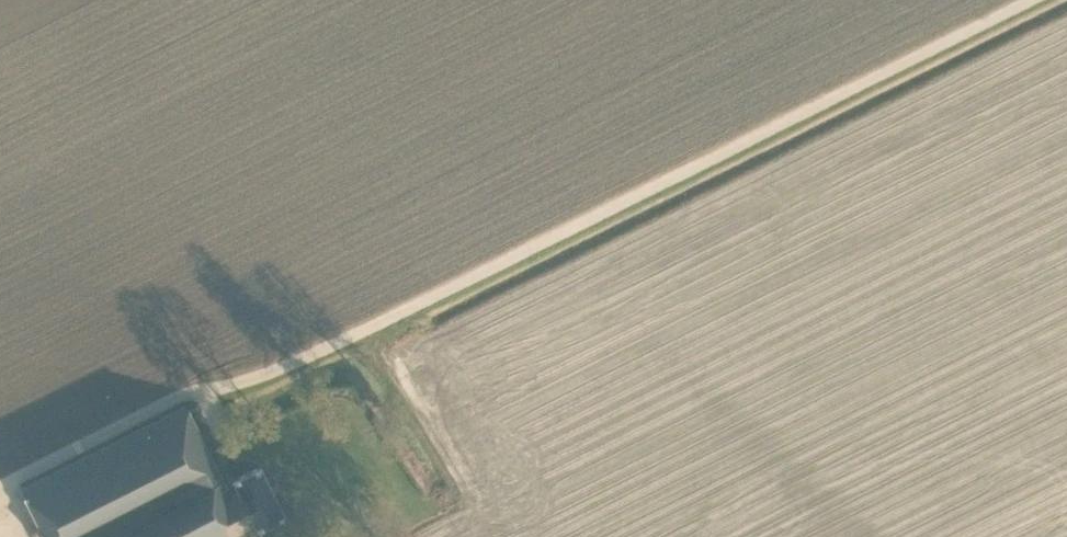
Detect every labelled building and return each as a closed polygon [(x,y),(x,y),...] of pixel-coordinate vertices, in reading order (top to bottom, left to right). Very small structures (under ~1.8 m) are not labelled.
[(227,489),(186,404),(22,487),(46,536),(236,536),(249,531),(246,527),(255,522),(257,526),(283,513),(259,465),(233,477),(239,489),(230,494),(227,489)]
